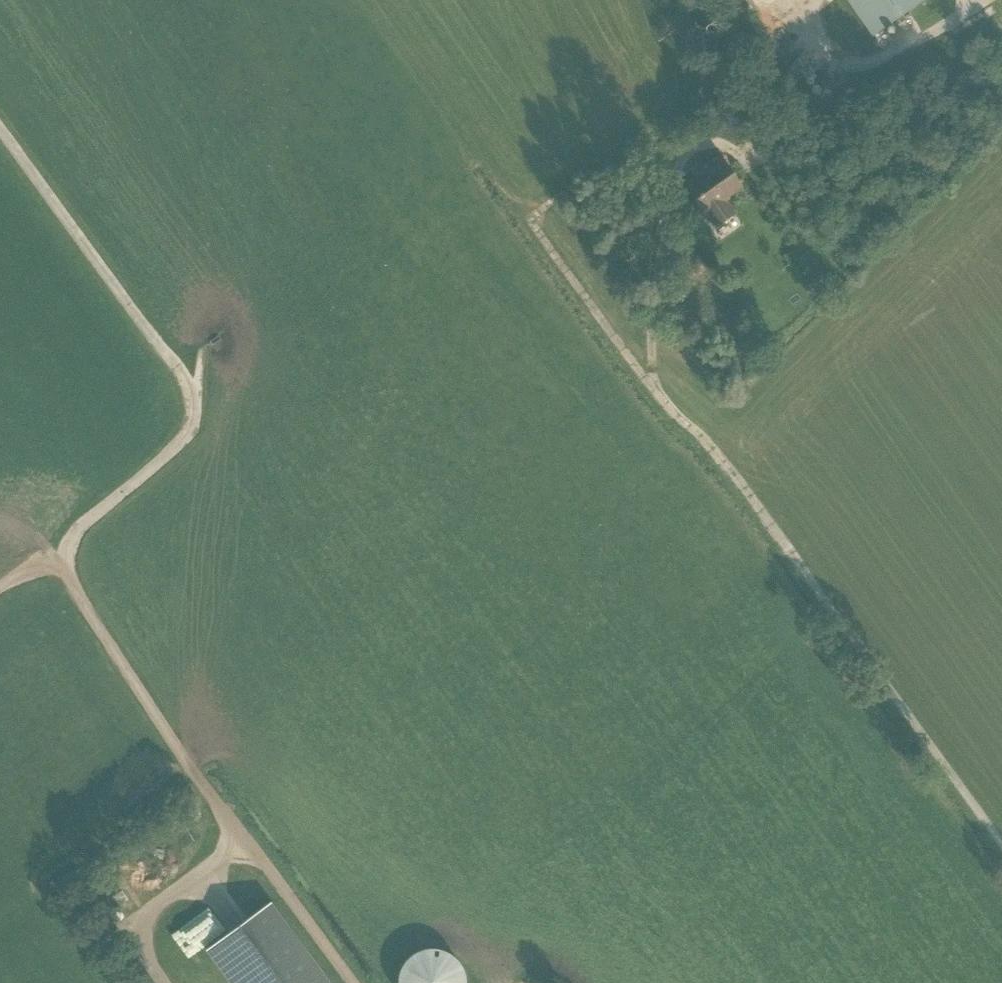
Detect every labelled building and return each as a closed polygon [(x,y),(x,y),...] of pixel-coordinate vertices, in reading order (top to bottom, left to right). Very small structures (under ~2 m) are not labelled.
[(878,33),(924,0),(923,0),(855,0),(878,33)] [(735,213),(727,201),(728,200),(727,198),(742,187),(719,155),(699,169),(702,173),(684,186),(705,216),(708,214),(717,227),(735,213)] [(180,822),(170,828),(178,842),(188,836),(180,822)] [(271,902),(207,950),(231,982),(331,982),(271,902)] [(399,982),(466,982),(466,980),(465,976),(464,973),(463,970),(461,967),(460,964),(457,961),(456,959),(453,957),(451,956),(449,955),(446,953),(443,952),(440,951),(438,950),(433,950),(428,950),(426,950),(423,951),(419,952),(416,954),(413,956),(410,958),(408,960),(406,962),(404,965),(403,968),(401,971),(400,974),(399,978),(399,981),(399,982)]
